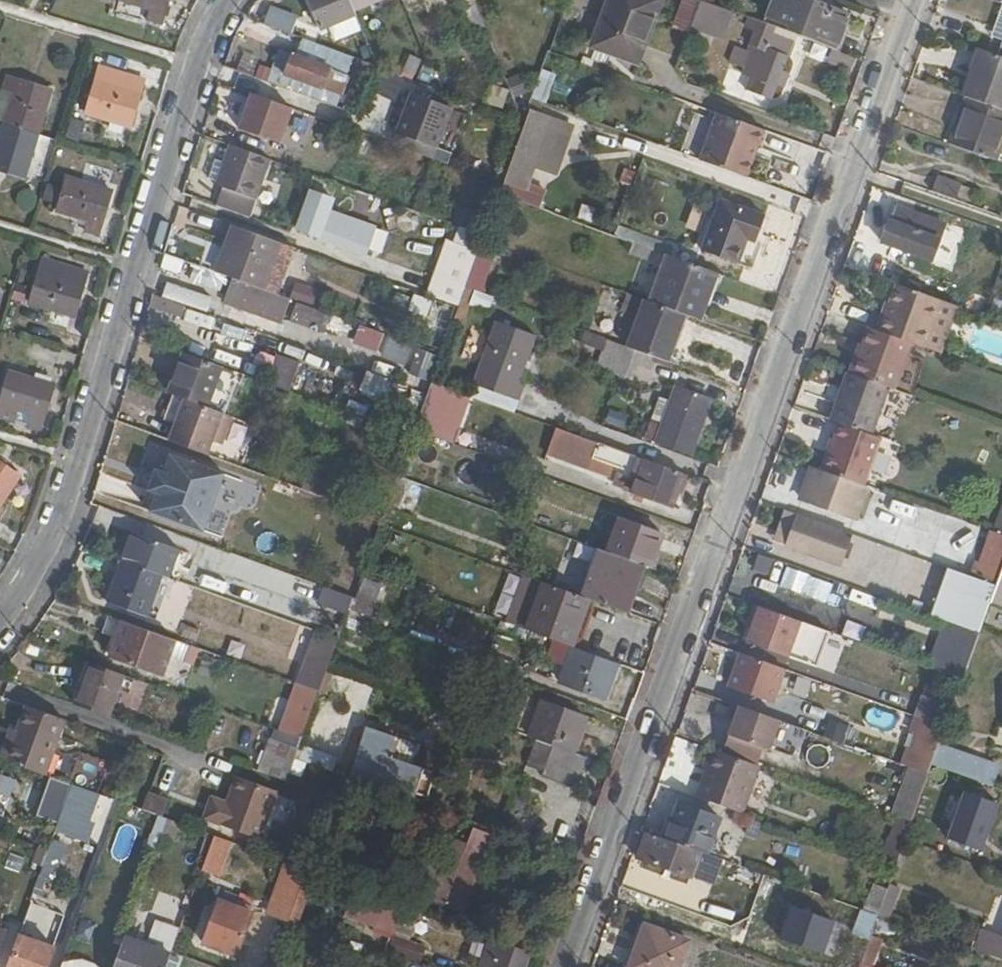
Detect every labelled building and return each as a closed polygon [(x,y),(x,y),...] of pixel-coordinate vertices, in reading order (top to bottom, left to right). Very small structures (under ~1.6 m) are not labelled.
[(126,10),(156,19),(152,31),(168,35),(178,0),(129,0),(126,10)] [(314,31),(350,17),(348,11),(378,0),(302,0),(314,31)] [(471,0),(463,0),(453,4),(465,35),(482,28),(471,0)] [(654,0),(607,0),(591,46),(633,62),(654,0)] [(728,9),(701,0),(698,0),(693,14),(723,24),(728,9)] [(766,21),(837,48),(848,14),(849,12),(819,0),(774,0),(766,21)] [(262,23),(291,34),(295,21),(267,10),(262,23)] [(754,23),(756,17),(742,12),(741,14),(731,40),(735,42),(727,63),(740,69),(736,81),(755,88),(759,75),(767,78),(772,64),(764,61),(769,47),(758,43),(763,28),(754,23)] [(848,14),(837,48),(844,51),(855,17),(848,14)] [(844,51),(837,48),(832,59),(855,67),(859,57),(844,51)] [(964,96),(967,97),(1001,110),(1001,56),(981,49),(964,96)] [(282,75),(321,90),(329,70),(290,55),(282,75)] [(412,80),(420,61),(405,55),(397,74),(412,80)] [(111,57),(95,105),(142,120),(157,71),(139,65),(135,79),(125,76),(129,63),(111,57)] [(62,83),(14,66),(0,109),(0,115),(12,118),(2,148),(0,147),(0,164),(33,174),(62,83)] [(341,75),(329,70),(321,90),(333,95),(341,75)] [(321,90),(282,75),(278,85),(330,103),(333,95),(321,90)] [(474,79),(468,95),(486,102),(492,86),(474,79)] [(278,143),(290,108),(250,93),(237,128),(278,143)] [(449,107),(408,93),(394,133),(434,148),(449,107)] [(998,160),(1000,155),(994,152),(1001,130),(1001,110),(967,97),(965,104),(969,106),(958,138),(953,137),(951,142),(998,160)] [(965,104),(953,137),(958,138),(969,106),(965,104)] [(498,194),(524,203),(528,193),(516,189),(524,166),(540,171),(557,122),(528,112),(498,194)] [(746,177),(762,131),(717,114),(700,161),(746,177)] [(1000,155),(1001,149),(1001,130),(994,152),(1000,155)] [(434,148),(394,133),(390,144),(430,159),(434,148)] [(224,160),(216,181),(215,184),(225,187),(220,202),(252,213),(270,159),(229,145),(224,160)] [(209,178),(216,181),(224,160),(216,157),(209,178)] [(123,186),(78,173),(68,207),(97,215),(94,226),(110,231),(123,186)] [(938,175),(933,189),(955,197),(956,194),(970,199),(974,188),(938,175)] [(331,199),(313,192),(299,229),(317,236),(319,234),(333,239),(333,242),(364,254),(365,251),(371,253),(379,233),(373,229),(373,228),(327,210),(331,199)] [(766,215),(722,199),(704,250),(748,265),(766,215)] [(374,221),(377,206),(358,203),(356,218),(374,221)] [(946,226),(899,207),(886,241),(934,260),(946,226)] [(216,272),(235,279),(275,293),(292,245),(234,224),(227,245),(233,247),(228,258),(222,256),(216,272)] [(441,238),(426,296),(463,306),(464,303),(481,308),(495,253),(467,246),(471,231),(456,227),(453,241),(441,238)] [(227,245),(222,256),(228,258),(233,247),(227,245)] [(716,273),(668,255),(651,303),(683,315),(699,321),(716,273)] [(38,305),(83,319),(98,269),(82,265),(78,279),(48,270),(38,305)] [(399,265),(393,283),(418,291),(424,274),(399,265)] [(283,326),(293,299),(275,293),(235,279),(225,304),(283,326)] [(882,311),(876,329),(912,342),(920,345),(937,297),(896,282),(885,312),(882,311)] [(289,298),(313,304),(316,289),(293,283),(289,298)] [(937,298),(937,297),(920,345),(934,350),(951,303),(937,298)] [(657,357),(658,357),(666,360),(683,315),(651,303),(642,300),(626,346),(657,357)] [(326,331),(329,312),(294,305),(290,324),(326,331)] [(184,322),(208,329),(211,318),(186,311),(184,322)] [(428,324),(414,319),(410,331),(424,337),(428,324)] [(519,379),(535,333),(494,319),(472,383),(519,399),(526,382),(519,379)] [(358,325),(352,343),(377,352),(384,334),(358,325)] [(872,328),(855,374),(892,388),(895,389),(912,342),(876,329),(872,328)] [(600,352),(605,339),(586,332),(582,345),(600,352)] [(297,336),(296,347),(323,351),(325,340),(297,336)] [(382,362),(408,363),(409,339),(383,338),(382,362)] [(600,367),(621,374),(626,376),(631,362),(653,369),(658,357),(657,357),(626,346),(610,341),(600,367)] [(170,395),(201,406),(215,364),(182,353),(167,394),(170,395)] [(288,388),(297,362),(278,356),(270,382),(288,388)] [(201,406),(221,413),(236,372),(215,364),(201,406)] [(63,384),(18,371),(9,403),(39,412),(35,425),(50,430),(63,384)] [(357,392),(388,403),(395,382),(364,372),(357,392)] [(835,419),(843,422),(875,434),(892,388),(855,374),(852,373),(847,387),(835,419)] [(412,428),(451,444),(469,400),(431,384),(412,428)] [(841,385),(828,417),(835,419),(847,387),(841,385)] [(672,408),(667,422),(660,444),(693,456),(714,401),(680,387),(672,408)] [(201,406),(170,395),(162,419),(174,424),(169,440),(208,454),(212,440),(221,443),(231,417),(221,413),(201,406)] [(660,419),(667,422),(672,408),(664,404),(660,419)] [(620,428),(625,415),(608,409),(603,422),(620,428)] [(843,422),(825,469),(865,484),(883,437),(875,434),(843,422)] [(612,490),(623,450),(551,431),(541,471),(612,490)] [(622,470),(642,478),(649,459),(628,452),(622,470)] [(158,493),(151,511),(205,530),(226,473),(172,454),(165,472),(157,469),(150,490),(158,493)] [(7,519),(35,478),(0,455),(0,515),(7,519)] [(674,505),(687,473),(649,459),(642,478),(637,492),(674,505)] [(825,469),(819,467),(806,500),(859,520),(872,487),(865,484),(825,469)] [(1001,535),(1001,506),(992,532),(1001,535)] [(770,544),(839,567),(852,532),(783,508),(770,544)] [(606,551),(641,564),(651,568),(662,536),(617,520),(606,551)] [(118,527),(107,556),(115,558),(126,529),(118,527)] [(126,529),(115,558),(122,561),(159,575),(162,576),(173,547),(126,529)] [(992,532),(981,563),(977,562),(971,577),(1000,587),(1001,583),(1001,535),(992,532)] [(583,595),(591,598),(627,611),(641,564),(606,551),(600,549),(583,595)] [(145,616),(159,575),(122,561),(107,602),(145,616)] [(952,623),(983,634),(994,606),(1000,587),(971,577),(966,575),(949,622),(952,623)] [(530,630),(574,646),(591,598),(583,595),(547,582),(530,630)] [(348,612),(354,597),(325,587),(320,602),(348,612)] [(843,589),(839,602),(871,612),(875,600),(843,589)] [(804,622),(758,606),(752,621),(757,623),(749,642),(791,657),(804,622)] [(845,636),(862,642),(868,625),(851,619),(845,636)] [(172,639),(122,620),(109,655),(159,674),(166,655),(172,639)] [(284,621),(277,638),(291,643),(298,626),(284,621)] [(934,670),(966,682),(983,634),(952,623),(934,670)] [(867,639),(897,647),(901,632),(871,624),(867,639)] [(330,664),(338,640),(317,632),(298,684),(319,692),(330,664)] [(172,639),(166,655),(182,661),(188,645),(172,639)] [(188,645),(182,661),(220,674),(226,658),(188,645)] [(605,698),(619,663),(578,648),(565,683),(592,693),(605,698)] [(785,668),(743,653),(731,687),(772,703),(785,668)] [(133,677),(89,661),(74,705),(109,717),(118,689),(128,692),(133,677)] [(563,690),(590,699),(592,693),(565,683),(563,690)] [(312,713),(319,692),(298,684),(282,732),(288,734),(302,739),(312,713)] [(847,693),(842,708),(860,714),(865,699),(847,693)] [(532,736),(545,703),(530,697),(518,731),(532,736)] [(545,703),(532,736),(558,746),(575,752),(587,719),(545,703)] [(740,706),(733,703),(729,716),(735,719),(740,706)] [(740,706),(735,719),(729,735),(768,750),(792,759),(804,730),(740,706)] [(65,722),(29,709),(20,732),(16,742),(9,740),(2,760),(46,776),(65,722)] [(822,739),(851,746),(855,727),(826,720),(822,739)] [(912,769),(931,777),(936,766),(942,747),(949,729),(931,722),(920,754),(915,753),(908,768),(912,769)] [(370,729),(351,779),(415,801),(426,769),(415,766),(422,748),(370,729)] [(16,742),(20,732),(13,730),(9,740),(16,742)] [(957,745),(984,746),(984,731),(958,730),(957,745)] [(295,758),(302,739),(288,734),(285,744),(273,740),(261,772),(287,782),(290,771),(295,758)] [(729,735),(723,752),(762,767),(768,750),(729,735)] [(810,769),(828,765),(823,745),(805,750),(810,769)] [(587,756),(575,752),(558,746),(547,775),(576,786),(587,756)] [(306,747),(302,758),(327,766),(331,756),(306,747)] [(942,747),(936,766),(985,783),(995,787),(1001,767),(942,747)] [(717,750),(706,780),(710,781),(721,752),(717,750)] [(745,813),(762,767),(723,752),(721,752),(710,781),(706,780),(700,796),(745,813)] [(69,776),(93,785),(101,761),(78,753),(69,776)] [(306,762),(295,758),(290,771),(302,775),(306,762)] [(900,818),(915,823),(931,777),(912,769),(895,816),(900,818)] [(256,784),(215,770),(206,795),(189,789),(180,811),(240,832),(256,784)] [(0,784),(0,820),(6,822),(20,783),(3,776),(0,784)] [(71,785),(53,778),(40,816),(59,823),(61,815),(71,785)] [(89,792),(71,785),(61,815),(79,821),(89,792)] [(1000,805),(963,792),(946,839),(983,852),(1000,805)] [(165,799),(148,793),(142,811),(159,817),(165,799)] [(399,801),(381,795),(378,807),(395,813),(399,801)] [(681,803),(675,818),(682,821),(688,805),(681,803)] [(668,835),(667,837),(710,853),(722,818),(688,805),(682,821),(675,818),(669,816),(663,833),(668,835)] [(59,823),(56,831),(74,837),(79,821),(61,815),(59,823)] [(884,864),(898,869),(905,850),(908,841),(915,823),(900,818),(884,864)] [(458,822),(430,900),(463,912),(491,834),(475,829),(458,822)] [(475,829),(491,834),(493,829),(477,823),(475,829)] [(667,837),(650,831),(640,856),(694,877),(696,873),(715,880),(718,872),(738,879),(743,865),(710,853),(667,837)] [(210,835),(199,871),(219,877),(231,841),(210,835)] [(309,870),(291,863),(272,915),(290,922),(309,870)] [(869,911),(882,916),(882,915),(892,888),(879,883),(869,911)] [(154,908),(176,915),(181,899),(159,892),(154,908)] [(222,904),(206,947),(239,959),(254,916),(252,916),(254,911),(241,906),(239,910),(222,904)] [(403,904),(395,928),(411,933),(420,910),(403,904)] [(0,908),(0,947),(12,912),(0,908)] [(692,941),(649,925),(633,966),(683,966),(692,941)] [(20,935),(8,966),(32,966),(35,966),(49,966),(56,948),(20,935)] [(882,941),(870,937),(861,963),(872,966),(873,966),(882,941)] [(124,938),(114,966),(168,966),(172,955),(124,938)] [(490,943),(481,966),(526,966),(529,956),(490,943)]
